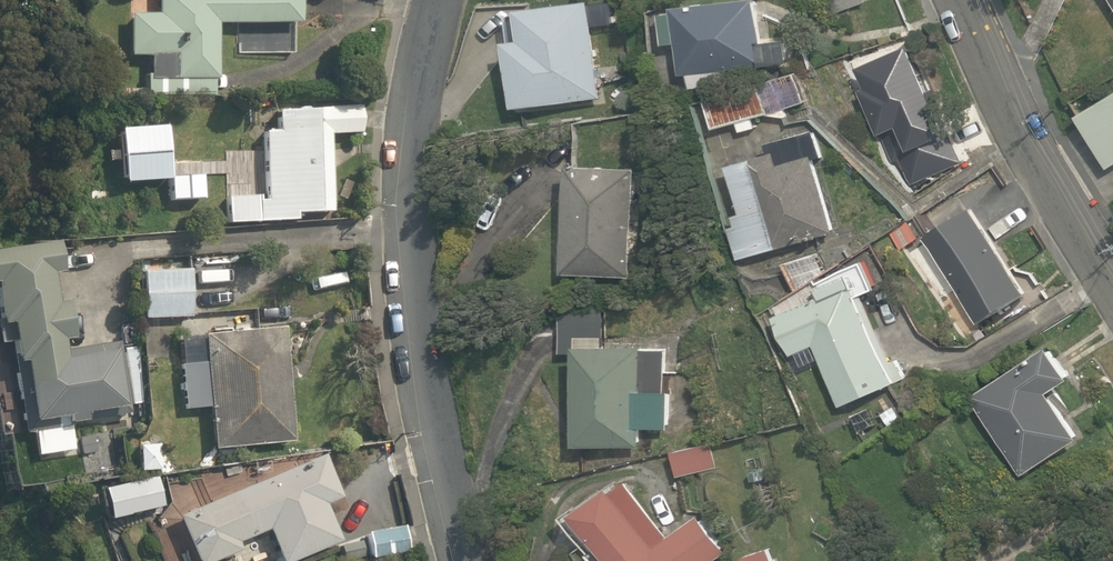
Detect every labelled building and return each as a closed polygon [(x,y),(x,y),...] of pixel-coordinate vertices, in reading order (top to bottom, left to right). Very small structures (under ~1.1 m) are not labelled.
[(155,14),(127,13),(127,55),(147,56),(147,74),(145,75),(145,95),(210,95),(211,80),(215,79),(215,24),(238,24),(238,54),(291,53),(292,23),(294,23),(295,0),(155,0),(155,14)] [(591,0),(575,0),(519,6),(523,37),(507,39),(516,106),(603,96),(591,0)] [(681,74),(789,61),(786,37),(762,40),(758,0),(720,0),(673,5),(673,11),(660,12),(664,44),(677,42),(681,74)] [(701,132),(807,102),(798,71),(693,102),(701,132)] [(361,133),(359,105),(274,111),(275,131),(261,131),(264,200),(256,200),(255,195),(225,197),(225,224),(294,220),(294,212),(330,211),(327,135),(361,133)] [(965,165),(936,120),(895,146),(924,191),(965,165)] [(731,226),(740,258),(836,229),(815,158),(823,156),(815,129),(768,143),(771,152),(729,164),(743,212),(734,214),(737,224),(731,226)] [(630,277),(637,168),(570,163),(562,272),(630,277)] [(976,203),(924,236),(979,323),(1031,290),(976,203)] [(922,237),(910,219),(890,231),(901,249),(922,237)] [(117,341),(58,353),(56,340),(66,337),(60,301),(50,303),(45,272),(55,270),(50,241),(0,248),(0,323),(3,322),(20,433),(30,432),(35,455),(72,449),(67,423),(129,413),(117,341)] [(795,291),(816,278),(830,269),(823,251),(785,263),(795,291)] [(776,314),(774,315),(792,355),(796,353),(803,366),(821,358),(841,406),(906,378),(897,360),(891,362),(862,294),(877,287),(864,259),(818,283),(816,278),(795,291),(771,306),(776,314)] [(188,270),(140,270),(141,318),(188,317),(188,270)] [(562,351),(579,352),(576,444),(642,446),(642,427),(671,428),(671,391),(667,391),(668,350),(644,348),(644,344),(604,343),(605,302),(562,301),(562,351)] [(280,326),(199,335),(212,449),(291,441),(280,326)] [(1074,376),(1052,344),(971,397),(1022,475),(1081,436),(1051,391),(1074,376)] [(903,417),(895,405),(882,414),(890,426),(903,417)] [(803,443),(799,430),(784,435),(789,448),(803,443)] [(156,443),(135,445),(137,471),(158,469),(156,443)] [(710,443),(673,451),(678,476),(715,468),(710,443)] [(321,453),(174,517),(193,560),(211,560),(239,549),(236,542),(265,529),(278,560),(290,560),(339,540),(323,504),(340,497),(321,453)] [(162,506),(156,476),(98,489),(104,519),(162,506)] [(573,512),(608,560),(714,560),(725,553),(698,515),(669,536),(628,480),(614,490),(610,486),(573,512)] [(408,551),(403,525),(364,532),(368,559),(408,551)] [(769,548),(743,556),(745,560),(774,560),(769,548)]
